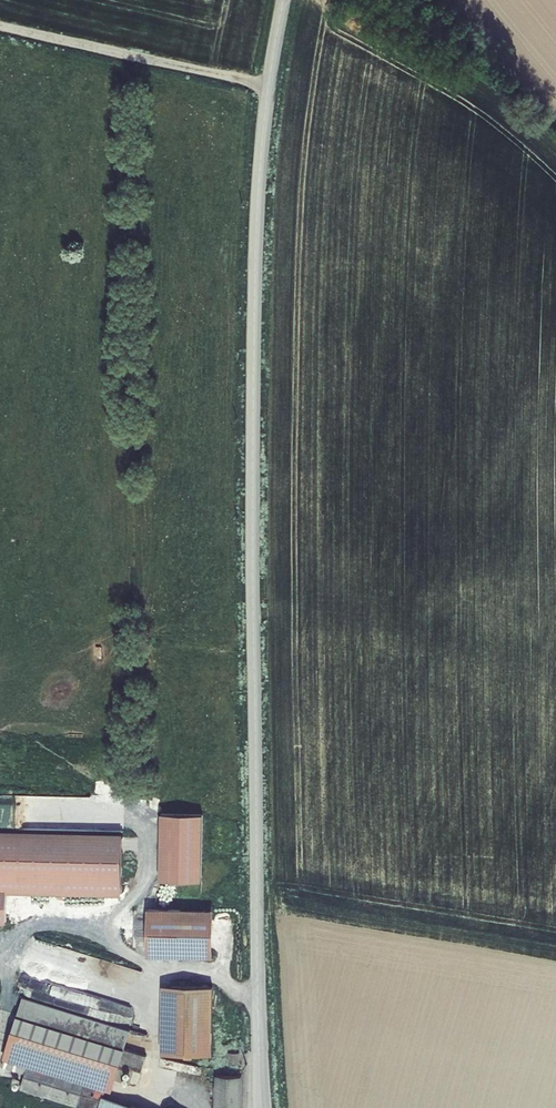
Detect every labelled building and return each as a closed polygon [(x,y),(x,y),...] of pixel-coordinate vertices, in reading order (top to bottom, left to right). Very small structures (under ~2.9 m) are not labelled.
[(188,812),(188,879),(202,879),(202,828),(206,828),(206,812),(188,812)] [(214,959),(215,913),(148,913),(148,959),(214,959)] [(214,1054),(214,987),(164,987),(164,1054),(214,1054)] [(2,1063),(26,1070),(21,1086),(78,1103),(79,1100),(99,1106),(99,1107),(144,1107),(103,1095),(106,1087),(113,1089),(117,1077),(138,1084),(148,1051),(126,1045),(132,1026),(24,993),(2,1063)] [(163,1107),(198,1107),(200,1103),(168,1093),(163,1107)]
